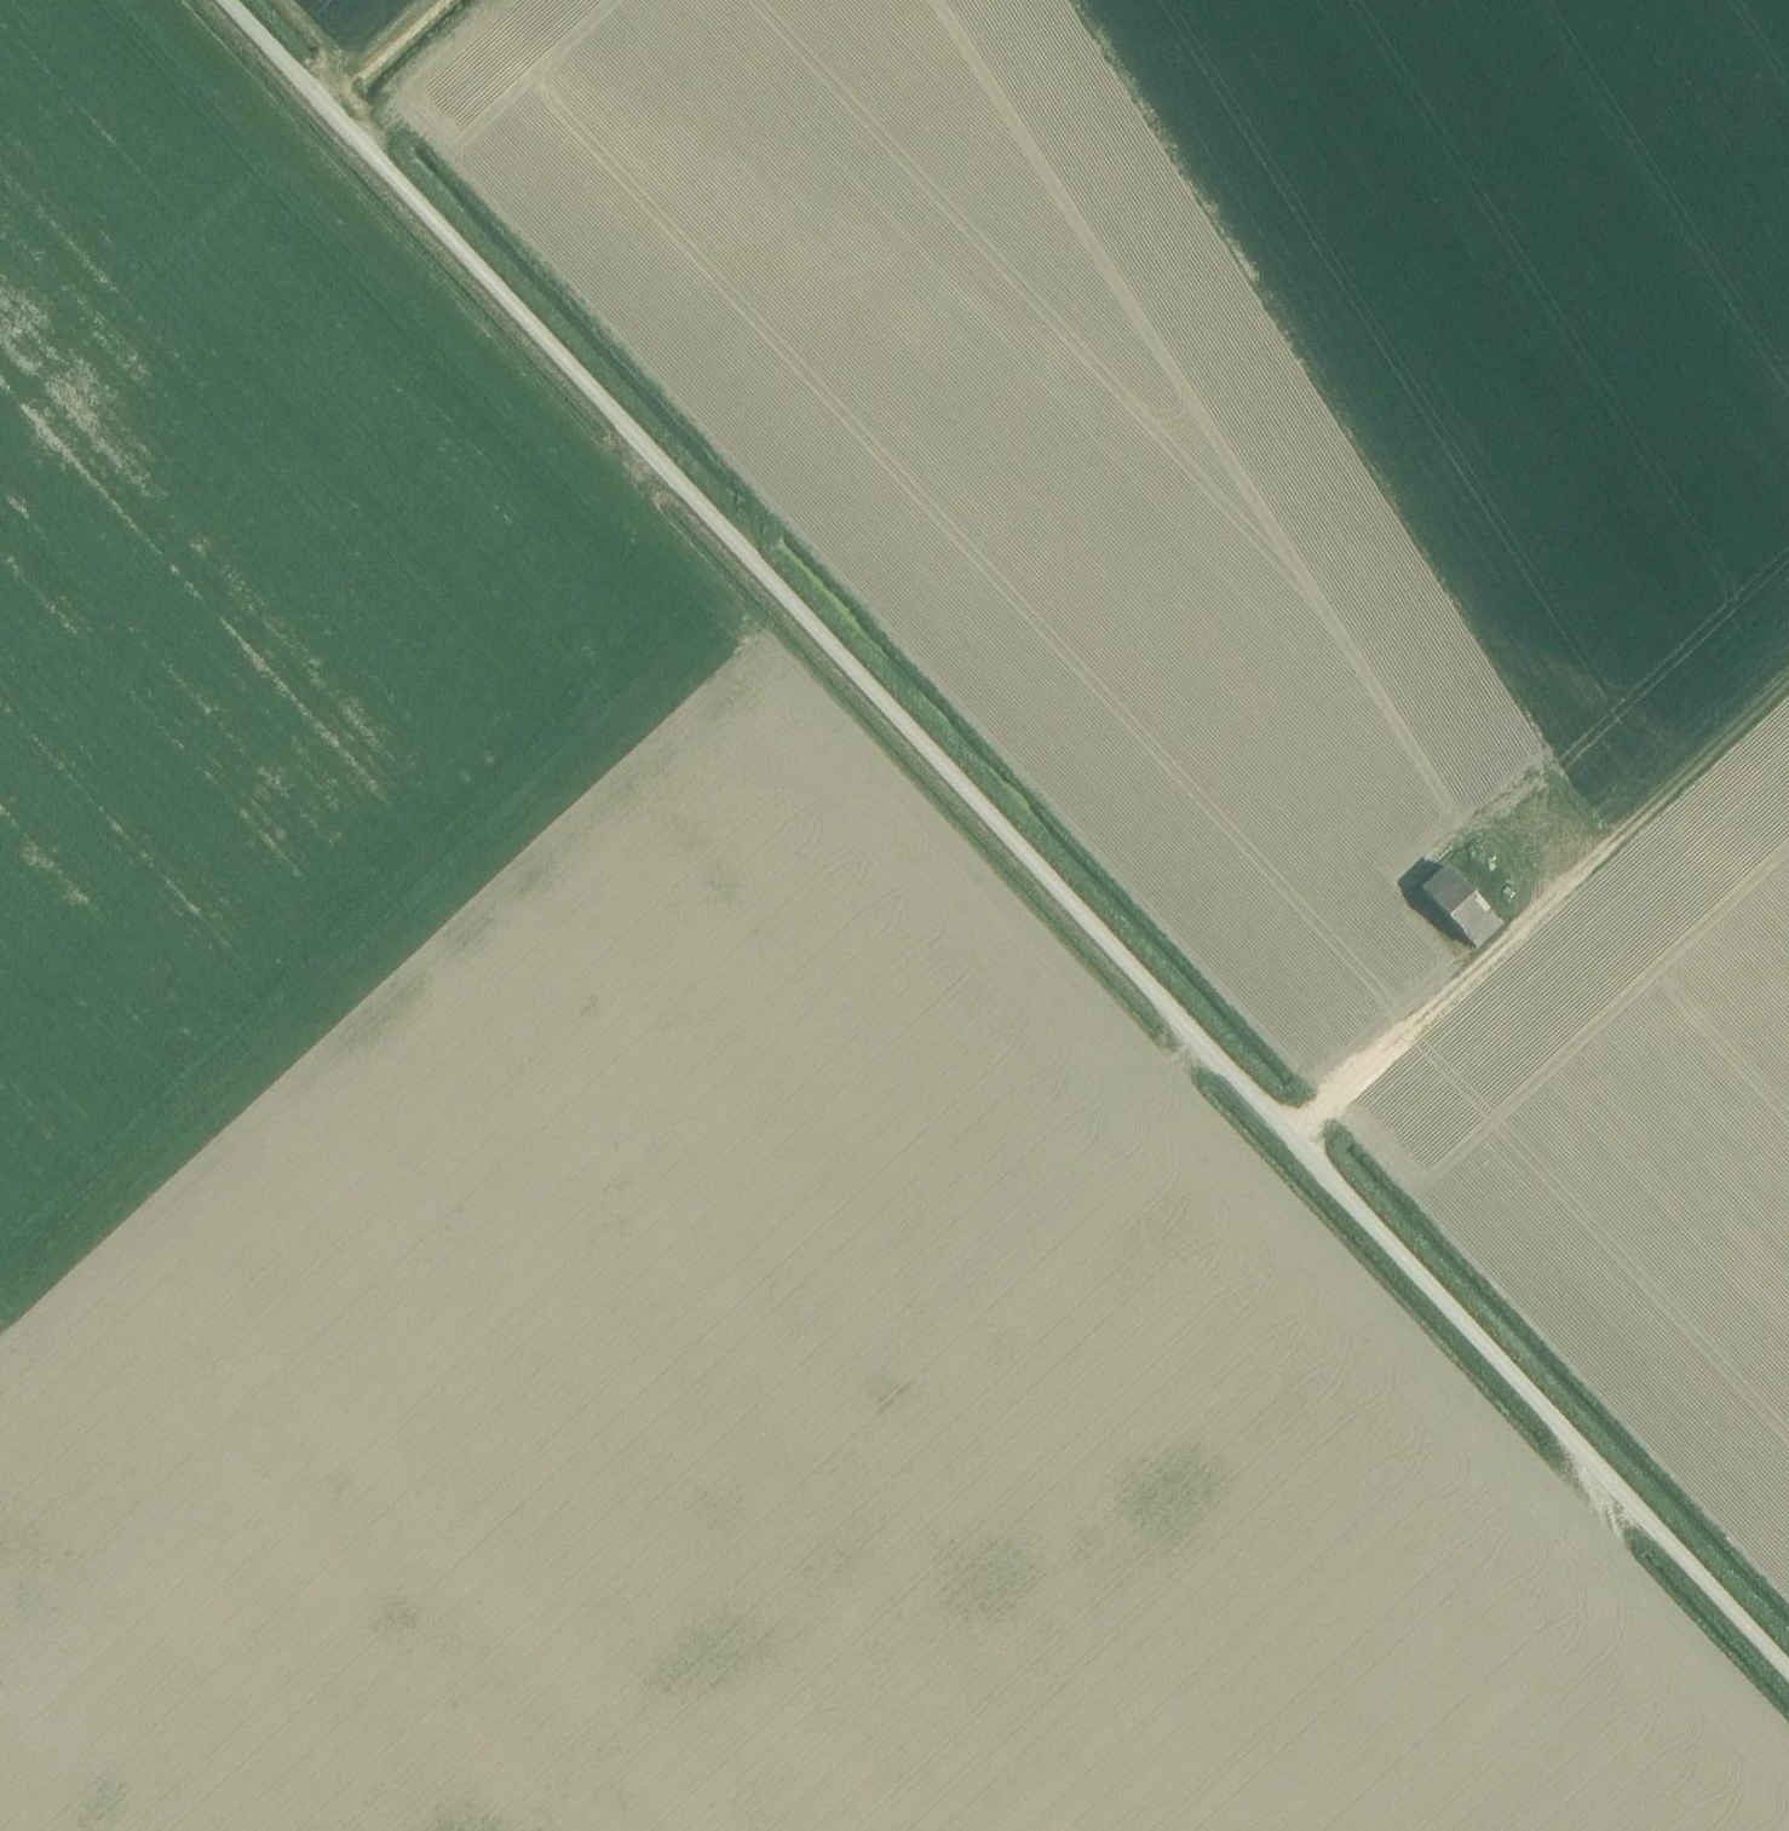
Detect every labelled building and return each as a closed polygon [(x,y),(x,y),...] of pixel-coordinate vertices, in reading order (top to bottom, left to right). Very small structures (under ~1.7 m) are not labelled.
[(1476,949),(1501,927),(1448,870),(1424,892),(1476,949)]
